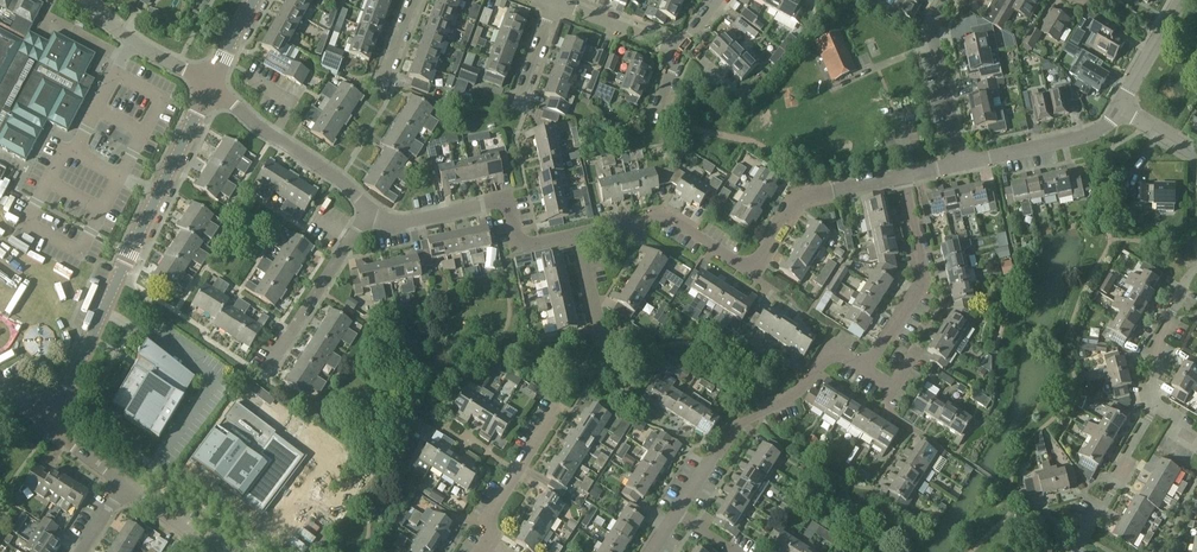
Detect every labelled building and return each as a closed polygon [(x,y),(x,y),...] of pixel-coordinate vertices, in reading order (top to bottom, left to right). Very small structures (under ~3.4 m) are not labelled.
[(43,5),(34,0),(0,0),(0,8),(32,25),(43,5)] [(140,4),(147,8),(151,0),(142,0),(140,4)] [(309,5),(299,0),(288,0),(284,8),(302,18),(309,5)] [(389,6),(374,0),(369,0),(365,13),(384,20),(389,6)] [(456,14),(461,0),(438,0),(435,7),(456,14)] [(656,12),(647,8),(643,17),(663,26),(667,18),(674,21),(681,7),(665,0),(661,0),(656,12)] [(785,0),(768,0),(764,6),(777,13),(785,0)] [(777,13),(798,25),(803,17),(797,13),(798,11),(796,10),(801,3),(796,0),(785,0),(777,13)] [(917,5),(916,5),(908,0),(896,0),(892,7),(886,4),(882,11),(892,16),(895,10),(912,20),(920,7),(917,5)] [(957,6),(963,9),(969,0),(960,0),(957,6)] [(1008,0),(994,0),(983,20),(990,25),(992,26),(1001,11),(1008,0)] [(992,26),(1002,31),(1003,32),(1015,12),(1029,20),(1040,0),(1016,0),(1015,2),(1012,0),(1008,0),(1001,11),(992,26)] [(468,18),(475,21),(481,7),(473,4),(468,18)] [(335,19),(339,8),(333,6),(329,17),(335,19)] [(450,28),(456,14),(435,7),(430,21),(450,28)] [(295,31),(302,18),(284,8),(276,21),(295,31)] [(337,18),(344,21),(347,11),(341,9),(337,18)] [(487,26),(492,12),(484,9),(479,23),(487,26)] [(751,26),(756,21),(757,18),(745,9),(739,17),(751,26)] [(500,31),(520,38),(525,24),(519,22),(522,15),(508,10),(500,31)] [(1031,29),(1032,30),(1022,48),(1030,53),(1032,50),(1033,50),(1043,34),(1057,42),(1059,39),(1065,42),(1071,31),(1066,27),(1069,22),(1052,12),(1040,32),(1032,28),(1031,29)] [(379,34),(384,20),(365,13),(359,27),(379,34)] [(332,27),(335,19),(329,17),(326,25),(332,27)] [(340,30),(344,21),(337,18),(334,28),(340,30)] [(746,33),(750,28),(738,19),(733,26),(745,35),(746,33)] [(1010,26),(1017,29),(1020,22),(1012,19),(1010,26)] [(1123,43),(1113,37),(1116,31),(1097,20),(1090,32),(1099,37),(1093,48),(1114,60),(1123,43)] [(287,44),(295,31),(276,21),(269,34),(287,44)] [(445,42),(450,28),(430,21),(425,35),(445,42)] [(756,21),(751,26),(760,32),(764,26),(756,21)] [(465,34),(470,36),(474,26),(468,24),(465,34)] [(996,41),(992,26),(990,25),(971,29),(974,41),(964,43),(967,58),(989,53),(987,44),(996,41)] [(374,48),(379,34),(359,27),(354,40),(374,48)] [(474,37),(479,39),(483,30),(477,28),(474,37)] [(750,28),(746,33),(755,39),(758,34),(750,28)] [(0,30),(0,147),(25,161),(46,121),(67,132),(71,125),(94,81),(84,75),(95,55),(53,33),(48,43),(28,32),(23,42),(0,30)] [(515,52),(520,38),(500,31),(495,45),(515,52)] [(831,82),(856,71),(838,32),(814,43),(831,82)] [(268,59),(264,65),(295,82),(302,86),(309,73),(287,61),(294,48),(287,44),(269,34),(261,48),(272,55),(269,60),(268,59)] [(319,45),(324,47),(328,36),(323,34),(319,44),(319,45)] [(467,46),(470,36),(465,34),(461,44),(467,46)] [(440,56),(445,42),(425,35),(419,49),(440,56)] [(720,61),(735,46),(724,35),(708,50),(720,61)] [(781,48),(787,52),(796,41),(790,36),(781,48)] [(476,49),(479,39),(474,37),(470,46),(476,49)] [(758,44),(767,52),(774,45),(765,37),(758,44)] [(561,53),(580,61),(586,47),(566,39),(561,53)] [(368,63),(374,48),(354,40),(348,55),(368,63)] [(320,56),(324,47),(319,45),(319,44),(315,54),(320,56)] [(340,64),(344,51),(329,45),(324,58),(340,64)] [(510,67),(515,52),(495,45),(490,59),(510,67)] [(730,72),(745,56),(749,52),(744,47),(740,51),(735,46),(720,61),(730,72)] [(434,70),(440,56),(419,49),(414,62),(434,70)] [(601,68),(606,54),(598,51),(593,65),(601,68)] [(775,67),(785,55),(779,51),(769,63),(775,67)] [(997,51),(989,53),(967,58),(968,62),(966,63),(969,76),(980,73),(979,71),(986,69),(989,82),(1004,79),(1001,66),(997,51)] [(454,61),(460,63),(464,55),(458,52),(454,61)] [(468,53),(465,62),(472,65),(476,56),(468,53)] [(577,68),(580,61),(561,53),(555,67),(575,74),(583,78),(586,72),(577,68)] [(625,77),(645,84),(650,71),(643,69),(646,61),(625,53),(622,63),(630,66),(625,77)] [(1098,92),(1108,75),(1100,70),(1104,64),(1087,54),(1082,61),(1087,64),(1077,80),(1098,92)] [(612,71),(618,59),(616,58),(609,55),(605,68),(612,71)] [(745,56),(730,72),(741,82),(756,66),(745,56)] [(504,81),(510,67),(490,59),(485,73),(483,80),(501,87),(504,80),(504,81)] [(456,74),(460,63),(454,61),(450,71),(456,74)] [(429,84),(434,70),(414,62),(408,77),(414,79),(411,87),(428,94),(431,85),(429,84)] [(813,62),(800,67),(807,86),(820,81),(813,62)] [(474,87),(480,71),(464,65),(458,81),(474,87)] [(569,88),(575,74),(555,67),(550,81),(569,88)] [(590,80),(596,82),(599,73),(594,71),(590,80)] [(756,89),(760,77),(754,74),(749,86),(756,89)] [(451,88),(454,78),(449,76),(445,86),(451,88)] [(644,85),(645,84),(625,77),(620,92),(625,94),(626,102),(636,106),(639,100),(644,85)] [(968,100),(972,115),(993,110),(990,96),(1000,93),(998,83),(1004,82),(1004,79),(989,82),(977,85),(980,97),(968,100)] [(592,92),(596,82),(590,80),(586,90),(592,92)] [(566,96),(569,88),(550,81),(544,95),(550,98),(545,111),(560,116),(566,118),(571,106),(574,99),(566,96)] [(1047,95),(1053,120),(1052,118),(1069,114),(1066,103),(1074,102),(1070,83),(1055,86),(1057,92),(1047,95)] [(324,90),(354,109),(358,101),(360,103),(364,98),(342,84),(337,90),(328,84),(324,90)] [(609,102),(613,90),(598,85),(594,96),(609,102)] [(349,116),(354,109),(324,90),(321,96),(330,102),(326,108),(348,122),(351,117),(349,116)] [(1053,120),(1047,95),(1046,95),(1046,96),(1038,98),(1036,91),(1023,94),(1028,114),(1034,112),(1036,124),(1053,120)] [(405,109),(435,128),(439,122),(429,116),(433,110),(411,95),(407,100),(409,102),(405,109)] [(345,127),(348,122),(326,108),(322,114),(313,108),(309,114),(339,133),(343,126),(345,127)] [(993,110),(972,115),(975,130),(989,126),(991,135),(1006,131),(1000,108),(993,110)] [(431,133),(435,128),(405,109),(400,116),(398,115),(395,120),(418,134),(422,127),(431,133)] [(560,116),(545,111),(544,111),(541,118),(556,124),(560,116)] [(334,140),(339,133),(309,114),(305,120),(314,126),(311,132),(333,146),(336,141),(334,140)] [(414,140),(418,134),(395,120),(392,124),(394,126),(389,133),(419,152),(423,146),(414,140)] [(535,147),(555,143),(551,128),(532,132),(535,147)] [(416,158),(419,152),(389,133),(385,140),(383,139),(380,144),(384,147),(403,157),(406,151),(416,158)] [(446,138),(447,145),(458,143),(457,136),(446,138)] [(218,149),(249,169),(251,164),(242,158),(246,151),(223,137),(220,141),(223,143),(218,149)] [(435,148),(447,145),(446,138),(430,142),(425,149),(428,159),(437,157),(435,148)] [(538,162),(558,157),(555,143),(535,147),(538,162)] [(407,160),(403,157),(384,147),(381,151),(383,152),(379,160),(409,179),(413,173),(403,167),(407,160)] [(483,158),(481,158),(486,178),(494,176),(496,182),(502,181),(500,173),(509,171),(504,148),(481,153),(483,158)] [(244,175),(249,169),(218,149),(213,157),(211,156),(208,160),(231,175),(235,169),(244,175)] [(638,161),(644,160),(642,150),(635,152),(638,161)] [(631,163),(638,161),(635,152),(629,153),(631,163)] [(557,173),(561,172),(558,157),(538,162),(541,175),(541,176),(557,173)] [(610,167),(616,165),(614,157),(607,158),(610,167)] [(471,181),(486,178),(481,158),(467,162),(471,181)] [(603,169),(610,167),(607,158),(601,160),(603,169)] [(262,199),(281,169),(274,164),(275,162),(270,159),(255,181),(262,185),(255,195),(262,199)] [(227,182),(231,175),(208,160),(205,165),(207,167),(203,174),(233,193),(236,188),(227,182)] [(406,185),(409,179),(379,160),(374,167),(372,166),(369,171),(392,185),(396,178),(406,185)] [(705,171),(709,164),(705,161),(700,168),(705,171)] [(456,185),(471,181),(467,162),(452,165),(456,185)] [(714,168),(709,164),(705,171),(710,174),(714,168)] [(448,187),(456,185),(452,165),(437,168),(444,198),(450,196),(448,187)] [(735,170),(743,175),(746,170),(738,165),(735,170)] [(280,197),(295,175),(290,171),(288,173),(281,169),(262,199),(267,202),(273,192),(280,197)] [(640,172),(645,197),(650,196),(649,192),(657,191),(656,188),(653,173),(652,169),(640,172)] [(672,184),(675,169),(663,171),(666,185),(672,184)] [(685,174),(675,169),(672,184),(677,187),(685,174)] [(753,180),(774,194),(777,189),(774,187),(778,180),(760,169),(753,180)] [(740,180),(743,175),(735,170),(732,175),(740,180)] [(388,191),(392,185),(369,171),(367,175),(369,176),(364,184),(394,203),(397,198),(388,191)] [(653,173),(656,188),(666,185),(663,171),(653,173)] [(1057,196),(1053,176),(1042,178),(1040,171),(1034,172),(1036,180),(1039,179),(1043,199),(1057,196)] [(638,199),(645,197),(640,172),(625,175),(630,196),(637,195),(638,199)] [(1067,173),(1053,176),(1057,196),(1058,196),(1059,200),(1072,197),(1073,199),(1085,197),(1080,172),(1067,175),(1067,173)] [(557,173),(541,176),(541,175),(537,176),(540,192),(560,188),(568,186),(566,179),(558,181),(557,173)] [(229,199),(233,193),(203,174),(198,181),(195,180),(192,185),(215,200),(219,193),(229,199)] [(685,203),(698,182),(685,174),(677,187),(674,192),(681,196),(679,199),(685,203)] [(1039,179),(1036,180),(1028,182),(1026,174),(1020,175),(1022,183),(1025,182),(1029,203),(1043,199),(1039,179)] [(285,213),(304,183),(298,179),(299,178),(295,175),(280,197),(286,201),(280,210),(285,213)] [(621,198),(630,196),(625,175),(611,178),(616,203),(622,202),(621,198)] [(609,205),(616,203),(611,178),(596,181),(601,202),(609,201),(609,205)] [(698,182),(685,203),(690,206),(692,203),(698,207),(704,198),(710,202),(722,184),(713,178),(707,187),(698,182)] [(770,200),(774,194),(753,180),(745,192),(763,204),(767,198),(770,200)] [(1032,215),(1029,203),(1025,182),(1022,183),(1011,185),(1011,187),(1002,189),(1006,208),(1015,206),(1022,204),(1024,216),(1032,215)] [(304,183),(285,213),(291,218),(297,208),(303,212),(318,190),(313,186),(312,188),(304,183)] [(974,209),(970,189),(958,191),(956,183),(950,184),(952,192),(956,192),(960,212),(974,209)] [(970,189),(974,209),(997,204),(992,185),(984,187),(984,185),(970,189)] [(956,192),(952,192),(944,194),(942,186),(937,188),(938,195),(942,195),(947,215),(954,213),(956,221),(962,220),(960,212),(956,192)] [(1165,211),(1174,212),(1175,187),(1136,186),(1136,203),(1165,204),(1165,211)] [(543,207),(563,202),(560,188),(540,192),(543,207)] [(720,194),(727,199),(730,194),(723,189),(720,194)] [(759,211),(763,204),(745,192),(737,205),(758,219),(762,213),(759,211)] [(724,204),(727,199),(720,194),(716,199),(724,204)] [(887,214),(887,211),(884,200),(879,202),(877,194),(859,198),(861,206),(860,206),(863,220),(877,216),(887,214)] [(925,220),(947,215),(942,195),(938,195),(927,198),(927,199),(921,200),(925,220)] [(1094,198),(1087,199),(1088,206),(1093,205),(1095,205),(1094,198)] [(185,214),(216,233),(219,228),(210,223),(214,216),(191,201),(188,206),(190,208),(185,214)] [(563,202),(543,207),(547,222),(575,216),(574,209),(565,211),(563,202)] [(755,224),(758,219),(737,205),(729,217),(748,229),(752,222),(755,224)] [(870,233),(891,228),(888,217),(896,216),(895,210),(887,211),(887,214),(877,216),(863,220),(867,234),(870,233)] [(829,224),(836,222),(833,213),(827,214),(829,224)] [(211,240),(216,233),(185,214),(180,222),(179,221),(176,226),(180,229),(199,240),(202,234),(211,240)] [(806,235),(824,246),(831,235),(810,222),(806,227),(809,229),(806,235)] [(470,230),(475,250),(490,247),(485,226),(470,230)] [(851,227),(844,229),(846,239),(853,237),(851,227)] [(874,247),(894,242),(891,228),(870,233),(867,234),(868,240),(872,239),(874,247)] [(199,240),(180,229),(177,233),(179,235),(175,241),(205,260),(208,255),(199,249),(203,243),(199,240)] [(456,233),(460,253),(469,251),(470,256),(476,255),(475,250),(470,230),(456,233)] [(275,239),(305,258),(309,251),(311,252),(315,247),(292,233),(288,240),(278,234),(275,239)] [(446,257),(460,253),(456,233),(441,236),(446,257)] [(815,259),(824,246),(806,235),(801,243),(797,241),(794,246),(815,259)] [(432,260),(446,257),(441,236),(426,240),(428,247),(421,249),(423,257),(423,259),(425,267),(433,266),(432,260)] [(946,239),(944,242),(945,247),(953,245),(952,237),(946,239)] [(300,266),(305,258),(275,239),(271,245),(281,251),(277,257),(299,271),(302,267),(300,266)] [(200,267),(205,260),(175,241),(170,249),(168,248),(166,252),(188,267),(192,261),(200,267)] [(945,265),(944,262),(949,261),(963,258),(962,251),(971,246),(970,241),(953,245),(945,247),(941,248),(943,259),(935,260),(936,267),(945,265)] [(878,267),(896,270),(897,269),(894,257),(897,256),(894,242),(874,247),(867,249),(870,263),(877,261),(878,267)] [(847,253),(854,251),(853,245),(846,246),(847,253)] [(808,271),(815,259),(794,246),(791,251),(794,253),(790,260),(808,271)] [(842,258),(845,252),(837,247),(834,253),(842,258)] [(1008,248),(1000,250),(1004,258),(1010,257),(1008,248)] [(544,274),(564,270),(560,255),(552,256),(551,250),(533,254),(535,260),(541,259),(541,260),(544,274)] [(183,274),(188,267),(166,252),(162,258),(164,259),(160,266),(189,285),(192,280),(183,274)] [(673,286),(678,289),(683,282),(663,268),(666,263),(649,252),(640,265),(666,281),(673,286)] [(476,255),(478,264),(484,262),(482,253),(476,255)] [(522,256),(515,258),(517,267),(524,266),(522,256)] [(952,274),(966,271),(971,270),(968,256),(963,258),(949,261),(944,262),(945,265),(947,272),(938,274),(939,281),(948,279),(947,275),(952,274)] [(296,276),(299,271),(277,257),(272,264),(263,258),(260,263),(289,282),(294,275),(296,276)] [(415,257),(400,260),(405,280),(406,284),(408,294),(415,292),(412,278),(420,276),(421,280),(428,279),(425,267),(423,259),(423,257),(416,258),(415,257)] [(390,283),(405,280),(400,260),(386,263),(387,270),(390,283)] [(447,261),(449,271),(450,275),(456,273),(453,260),(447,261)] [(800,284),(808,271),(790,260),(786,267),(782,265),(779,270),(800,284)] [(828,260),(813,282),(822,288),(836,265),(828,260)] [(443,272),(449,271),(447,261),(441,263),(443,272)] [(1011,261),(1001,263),(1004,275),(1014,273),(1011,261)] [(285,289),(289,282),(260,263),(256,269),(265,275),(261,281),(284,296),(287,291),(285,289)] [(382,285),(390,283),(387,270),(386,263),(371,266),(376,286),(379,300),(386,299),(382,285)] [(1148,264),(1148,265),(1144,263),(1140,270),(1145,273),(1142,279),(1132,274),(1128,279),(1149,291),(1155,294),(1162,282),(1158,280),(1162,273),(1148,264)] [(663,287),(666,281),(640,265),(633,277),(650,288),(654,281),(663,287)] [(185,291),(189,285),(160,266),(155,273),(153,272),(149,277),(172,291),(176,285),(185,291)] [(373,302),(379,300),(376,286),(371,266),(356,270),(360,284),(353,286),(355,296),(363,295),(362,289),(370,288),(373,302)] [(889,281),(896,270),(878,267),(867,285),(885,296),(892,283),(889,281)] [(547,289),(567,284),(564,270),(544,274),(531,277),(532,283),(545,280),(547,289)] [(955,288),(969,285),(966,271),(952,274),(947,275),(948,279),(950,287),(941,288),(943,295),(951,293),(950,289),(955,288)] [(1126,271),(1123,276),(1128,279),(1132,274),(1126,271)] [(696,309),(713,281),(701,273),(690,290),(698,295),(691,306),(696,309)] [(838,275),(834,281),(839,284),(843,278),(838,275)] [(1109,275),(1105,281),(1112,285),(1116,279),(1109,275)] [(642,301),(650,288),(633,277),(624,290),(642,301)] [(203,312),(222,282),(217,279),(211,287),(205,283),(190,306),(195,310),(196,308),(203,312)] [(1148,306),(1155,294),(1149,291),(1128,279),(1125,284),(1135,290),(1132,297),(1142,303),(1148,306)] [(281,301),(284,296),(261,281),(257,288),(248,282),(244,288),(274,306),(278,299),(281,301)] [(716,306),(726,289),(713,281),(696,309),(701,312),(708,302),(716,306)] [(839,284),(834,281),(831,286),(836,289),(839,284)] [(1106,294),(1112,285),(1105,281),(1100,290),(1106,294)] [(214,322),(226,305),(229,299),(223,295),(228,286),(222,282),(203,312),(211,317),(209,319),(214,322)] [(545,298),(546,304),(551,303),(570,299),(567,284),(547,289),(549,297),(545,298)] [(877,308),(885,296),(867,285),(860,296),(859,297),(877,308)] [(971,313),(973,314),(970,300),(972,299),(969,285),(955,288),(950,289),(951,293),(953,303),(954,311),(971,313)] [(673,297),(678,289),(673,286),(669,294),(673,297)] [(728,314),(739,297),(726,289),(716,306),(723,311),(715,322),(721,326),(726,317),(728,314)] [(630,320),(642,301),(624,290),(612,309),(630,320)] [(869,319),(877,308),(859,297),(860,296),(854,292),(851,298),(856,301),(852,309),(869,320),(869,319)] [(843,303),(827,293),(815,310),(821,314),(830,299),(841,306),(843,303)] [(354,310),(359,303),(348,296),(343,303),(354,310)] [(747,326),(756,313),(749,309),(751,305),(739,297),(728,314),(741,322),(747,326)] [(1141,318),(1148,306),(1142,303),(1132,297),(1128,303),(1118,297),(1115,302),(1133,313),(1141,318)] [(537,306),(546,304),(545,298),(536,300),(537,306)] [(225,334),(244,303),(237,299),(231,308),(226,305),(214,322),(211,327),(216,330),(217,329),(225,334)] [(554,318),(574,314),(570,299),(551,303),(554,318)] [(1134,329),(1141,318),(1133,313),(1115,302),(1112,308),(1122,314),(1118,320),(1128,326),(1134,329)] [(236,343),(250,320),(243,316),(249,306),(244,303),(225,334),(232,338),(231,340),(236,343)] [(662,303),(657,311),(662,314),(663,314),(667,306),(662,303)] [(546,304),(537,306),(539,313),(547,311),(546,304)] [(686,308),(682,313),(690,318),(696,309),(692,306),(686,308)] [(324,321),(353,340),(356,335),(348,329),(352,323),(329,309),(326,314),(328,315),(324,321)] [(873,321),(869,319),(869,320),(852,309),(844,321),(851,325),(847,331),(860,339),(863,333),(865,334),(873,321)] [(767,335),(781,314),(775,311),(773,314),(766,310),(762,316),(756,313),(747,326),(753,330),(755,327),(767,335)] [(657,323),(662,314),(657,311),(652,319),(657,323)] [(951,316),(943,328),(960,339),(960,338),(963,340),(971,328),(966,325),(973,314),(971,313),(954,311),(951,316)] [(250,320),(236,343),(240,346),(242,344),(248,348),(268,318),(262,314),(256,324),(250,320)] [(574,314),(554,318),(557,333),(577,328),(574,314)] [(662,314),(657,323),(662,326),(668,317),(663,314),(662,314)] [(779,342),(790,325),(783,321),(786,317),(781,314),(767,335),(779,342)] [(726,317),(721,326),(727,329),(732,321),(726,317)] [(1127,341),(1134,329),(1128,326),(1118,320),(1114,326),(1111,324),(1107,330),(1111,332),(1108,338),(1120,345),(1123,339),(1127,341)] [(350,346),(353,340),(324,321),(318,329),(317,328),(314,333),(337,347),(341,340),(350,346)] [(791,350),(804,330),(799,326),(797,329),(790,325),(779,342),(791,350)] [(963,340),(960,338),(960,339),(943,328),(937,337),(931,333),(927,338),(934,342),(935,340),(955,352),(963,340)] [(1090,328),(1090,336),(1099,336),(1099,329),(1090,328)] [(804,330),(791,350),(803,358),(814,340),(807,336),(809,333),(804,330)] [(333,354),(337,347),(314,333),(311,337),(313,339),(308,346),(338,365),(341,359),(333,354)] [(734,333),(730,339),(736,343),(740,337),(734,333)] [(544,336),(531,339),(532,346),(546,343),(544,336)] [(1082,344),(1098,346),(1099,339),(1083,337),(1082,344)] [(756,352),(761,344),(755,340),(750,348),(756,352)] [(943,371),(955,352),(935,340),(934,342),(927,352),(933,356),(929,361),(943,371)] [(195,377),(189,374),(147,343),(111,404),(126,412),(122,418),(158,440),(183,398),(182,397),(195,377)] [(761,355),(766,347),(761,344),(756,352),(761,355)] [(334,370),(338,365),(308,346),(303,354),(301,353),(299,357),(321,372),(326,365),(334,370)] [(780,367),(785,360),(779,356),(774,364),(780,367)] [(1178,375),(1196,386),(1196,360),(1190,356),(1186,364),(1185,363),(1178,375)] [(317,378),(321,372),(299,357),(295,362),(297,363),(293,369),(323,388),(326,383),(317,378)] [(491,358),(487,365),(494,370),(499,363),(491,358)] [(1105,378),(1128,372),(1125,359),(1107,363),(1109,371),(1100,373),(1099,370),(1085,374),(1087,383),(1098,380),(1105,378)] [(785,371),(791,363),(785,360),(780,367),(785,371)] [(681,373),(684,368),(678,364),(674,369),(681,373)] [(690,372),(684,368),(681,373),(687,377),(690,372)] [(318,395),(323,388),(293,369),(288,378),(286,377),(283,381),(306,396),(310,390),(318,395)] [(236,370),(229,381),(234,385),(235,386),(243,375),(236,370)] [(1128,372),(1105,378),(1106,384),(1111,383),(1115,398),(1130,394),(1128,387),(1132,386),(1128,372)] [(681,373),(677,379),(680,382),(682,379),(684,380),(687,377),(681,373)] [(944,382),(948,377),(941,373),(938,378),(944,382)] [(657,411),(659,407),(670,390),(673,385),(657,374),(645,393),(649,395),(644,403),(657,411)] [(1178,375),(1171,387),(1176,389),(1172,395),(1185,402),(1192,390),(1196,393),(1196,386),(1178,375)] [(948,377),(944,382),(951,386),(955,381),(948,377)] [(705,389),(708,383),(702,379),(698,384),(705,389)] [(714,387),(708,383),(705,389),(711,392),(714,387)] [(963,394),(967,388),(960,384),(956,390),(963,394)] [(848,402),(846,400),(839,396),(843,389),(838,386),(834,393),(836,395),(830,405),(824,415),(836,423),(838,420),(837,420),(845,408),(848,402)] [(836,395),(834,393),(824,387),(819,394),(811,389),(803,402),(824,415),(830,405),(836,395)] [(459,424),(477,396),(465,388),(453,406),(460,411),(454,421),(459,424)] [(922,417),(924,414),(934,397),(922,389),(909,410),(922,417)] [(986,408),(991,400),(974,389),(969,397),(986,408)] [(676,408),(682,398),(670,390),(659,407),(671,415),(676,408)] [(861,410),(858,408),(851,404),(855,397),(850,394),(846,400),(848,402),(845,408),(837,420),(838,420),(850,427),(856,417),(861,410)] [(478,422),(489,404),(477,396),(459,424),(464,427),(471,418),(478,422)] [(936,422),(947,405),(934,397),(924,414),(924,415),(936,422)] [(686,417),(694,405),(682,398),(676,408),(671,415),(683,422),(686,417)] [(862,401),(858,408),(861,410),(856,417),(850,427),(846,433),(858,441),(862,435),(869,423),(873,417),(870,416),(863,411),(867,405),(862,401)] [(489,404),(478,422),(484,426),(478,436),(483,440),(501,412),(489,404)] [(1103,423),(1119,432),(1130,414),(1114,404),(1110,411),(1106,409),(1103,414),(1106,416),(1103,423)] [(581,415),(602,429),(610,417),(592,405),(588,412),(584,411),(581,415)] [(698,425),(706,413),(694,405),(686,417),(683,422),(695,430),(698,425)] [(953,409),(947,405),(936,422),(948,430),(959,413),(961,409),(955,406),(953,409)] [(257,520),(264,510),(303,459),(271,434),(233,406),(220,422),(222,424),(215,434),(212,432),(189,463),(205,475),(207,472),(216,479),(211,485),(257,520)] [(875,419),(879,412),(874,409),(870,416),(873,417),(869,423),(862,435),(874,443),(880,433),(885,425),(882,423),(875,419)] [(513,420),(501,412),(483,440),(489,443),(495,433),(502,438),(513,420)] [(698,425),(695,430),(707,438),(718,421),(706,413),(698,425)] [(958,446),(966,434),(974,422),(959,413),(948,430),(957,436),(953,443),(958,446)] [(595,441),(602,429),(581,415),(577,421),(581,423),(577,430),(595,441)] [(874,443),(872,446),(881,451),(878,455),(882,457),(897,433),(887,426),(891,420),(886,417),(882,423),(885,425),(880,433),(874,443)] [(642,431),(646,425),(637,420),(633,425),(642,431)] [(1119,432),(1103,423),(1099,429),(1087,422),(1084,427),(1113,444),(1119,432)] [(1113,444),(1084,427),(1081,426),(1079,429),(1084,432),(1083,434),(1093,440),(1089,446),(1106,456),(1113,444)] [(587,453),(595,441),(577,430),(572,437),(569,434),(566,440),(587,453)] [(612,435),(620,441),(624,436),(615,431),(612,435)] [(665,463),(668,465),(679,448),(682,444),(661,431),(652,445),(645,441),(641,448),(648,452),(665,463)] [(1041,434),(1034,441),(1035,444),(1043,442),(1041,434)] [(617,445),(620,441),(612,435),(609,440),(617,445)] [(431,468),(449,440),(443,436),(437,446),(430,442),(418,460),(431,468)] [(817,440),(811,436),(806,443),(813,447),(817,440)] [(443,475),(455,457),(448,453),(454,443),(449,440),(431,468),(443,475)] [(579,465),(587,453),(566,440),(562,445),(565,447),(561,454),(579,465)] [(779,457),(784,450),(769,441),(764,447),(761,445),(755,455),(748,451),(745,455),(752,460),(753,458),(761,462),(771,469),(778,456),(779,457)] [(620,451),(625,455),(630,448),(625,444),(620,451)] [(910,457),(930,470),(938,458),(942,460),(946,454),(939,449),(935,455),(918,445),(912,454),(906,450),(902,455),(909,459),(910,457)] [(1099,468),(1106,456),(1089,446),(1085,453),(1082,451),(1079,456),(1082,458),(1078,466),(1090,482),(1098,467),(1099,468)] [(621,461),(625,455),(620,451),(616,457),(621,461)] [(455,483),(473,455),(467,452),(461,461),(455,457),(443,475),(455,483)] [(657,475),(665,463),(648,452),(640,464),(657,475)] [(597,459),(605,465),(609,459),(601,453),(597,459)] [(834,453),(831,459),(842,465),(845,460),(834,453)] [(572,477),(579,465),(561,454),(557,460),(554,458),(550,464),(572,477)] [(473,455),(455,483),(467,491),(479,473),(472,469),(478,459),(473,455)] [(922,482),(930,470),(910,457),(909,459),(904,466),(898,462),(895,467),(901,471),(903,468),(920,480),(922,482)] [(776,472),(771,469),(761,462),(753,458),(752,460),(748,467),(741,462),(737,468),(744,472),(746,470),(751,473),(763,481),(768,483),(776,472)] [(602,469),(605,465),(597,459),(594,464),(602,469)] [(1155,471),(1174,483),(1181,470),(1162,459),(1155,471)] [(1056,492),(1050,469),(1051,469),(1049,462),(1042,464),(1045,475),(1024,481),(1027,495),(1042,491),(1043,496),(1056,492)] [(804,463),(801,468),(810,474),(813,469),(804,463)] [(572,477),(550,464),(547,469),(550,471),(546,478),(551,481),(548,486),(563,496),(567,490),(565,488),(572,477)] [(649,487),(657,475),(640,464),(633,476),(649,487)] [(53,495),(64,478),(52,470),(47,478),(41,474),(43,471),(34,466),(22,485),(43,498),(47,492),(53,495)] [(1050,469),(1056,492),(1070,488),(1069,484),(1077,482),(1073,468),(1058,472),(1057,467),(1051,469),(1050,469)] [(922,482),(920,480),(903,468),(901,471),(896,478),(890,474),(886,479),(893,483),(895,480),(912,491),(915,493),(922,482)] [(854,475),(854,476),(858,478),(860,479),(861,478),(864,473),(858,469),(854,475)] [(394,470),(391,475),(399,479),(401,475),(394,470)] [(755,493),(763,481),(751,473),(746,470),(744,472),(740,479),(733,475),(730,480),(737,484),(738,482),(743,485),(755,493)] [(1166,496),(1174,483),(1155,471),(1147,485),(1166,496)] [(649,487),(633,476),(626,473),(623,478),(629,482),(621,494),(636,503),(639,498),(642,500),(649,487)] [(64,503),(76,485),(64,478),(53,495),(49,501),(55,505),(59,499),(64,503)] [(581,483),(590,489),(593,484),(584,479),(581,483)] [(915,493),(912,491),(895,480),(893,483),(889,490),(882,486),(879,491),(886,495),(887,493),(890,495),(889,497),(905,508),(915,493)] [(748,504),(755,493),(743,485),(738,482),(737,484),(732,491),(725,486),(722,492),(729,496),(731,494),(736,497),(748,505),(748,504)] [(290,483),(266,520),(286,532),(310,496),(290,483)] [(423,493),(426,487),(420,483),(416,489),(419,491),(423,493)] [(587,493),(590,489),(581,483),(579,488),(587,493)] [(64,503),(60,509),(66,513),(70,507),(76,510),(87,493),(76,485),(64,503)] [(1158,509),(1166,496),(1147,485),(1139,497),(1155,507),(1158,509)] [(602,500),(606,494),(600,490),(598,493),(595,497),(602,500)] [(794,499),(797,494),(791,490),(790,491),(788,490),(786,493),(794,499)] [(433,491),(429,497),(435,501),(439,494),(433,491)] [(751,506),(748,504),(748,505),(736,497),(731,494),(729,496),(725,503),(717,499),(714,504),(721,508),(723,506),(730,510),(733,512),(743,518),(751,506)] [(535,505),(556,519),(564,506),(546,495),(541,502),(538,500),(535,505)] [(1155,507),(1139,497),(1136,495),(1128,508),(1147,520),(1155,507)] [(426,514),(432,504),(420,497),(414,507),(426,514)] [(445,509),(458,514),(461,507),(447,502),(445,509)] [(939,503),(937,506),(944,511),(946,508),(939,503)] [(644,514),(628,504),(616,523),(634,534),(642,521),(640,520),(644,514)] [(549,531),(556,519),(535,505),(532,510),(535,512),(530,519),(549,531)] [(721,508),(712,523),(735,539),(739,533),(735,531),(743,518),(733,512),(730,510),(723,506),(721,508)] [(584,519),(589,523),(596,510),(592,507),(584,519)] [(1140,533),(1147,520),(1128,508),(1121,521),(1140,533)] [(412,517),(419,521),(423,516),(416,511),(412,517)] [(425,525),(447,539),(450,533),(447,531),(451,524),(433,513),(425,525)] [(48,514),(45,519),(51,523),(54,518),(48,514)] [(775,514),(772,519),(778,523),(780,521),(781,518),(775,514)] [(416,526),(419,521),(412,517),(409,522),(416,526)] [(45,519),(43,518),(39,525),(54,533),(57,527),(51,523),(45,519)] [(1159,526),(1162,521),(1157,518),(1154,524),(1159,526)] [(541,543),(549,531),(530,519),(526,526),(523,524),(519,529),(541,543)] [(24,537),(31,528),(20,520),(13,530),(24,537)] [(566,525),(574,530),(577,526),(569,520),(566,525)] [(792,541),(781,534),(787,526),(780,521),(778,523),(767,541),(773,544),(769,551),(771,551),(786,551),(792,541)] [(1132,546),(1140,533),(1121,521),(1113,535),(1132,546)] [(815,531),(819,526),(813,522),(809,528),(815,531)] [(121,534),(136,544),(143,534),(127,523),(121,534)] [(627,546),(634,534),(616,523),(609,535),(627,546)] [(54,533),(39,525),(32,537),(38,541),(35,546),(44,551),(55,551),(60,545),(50,539),(54,533)] [(443,544),(447,539),(425,525),(418,537),(436,549),(440,542),(443,544)] [(571,535),(574,530),(566,525),(563,530),(571,535)] [(541,543),(519,529),(516,534),(519,536),(515,543),(528,551),(535,551),(541,543)] [(136,544),(121,534),(113,546),(122,551),(131,551),(136,544)] [(328,538),(323,534),(310,551),(318,551),(328,538)] [(397,540),(404,545),(407,540),(400,535),(397,540)] [(627,546),(609,535),(601,547),(610,551),(623,551),(627,546)] [(10,546),(15,539),(10,536),(5,543),(10,546)] [(155,551),(162,551),(167,543),(158,537),(150,549),(155,551)] [(436,549),(418,537),(410,549),(414,551),(434,551),(436,549)] [(400,550),(404,545),(397,540),(393,545),(400,550)] [(792,541),(786,551),(802,551),(804,549),(808,543),(803,540),(799,546),(792,541)] [(35,546),(28,542),(24,548),(31,551),(44,551),(35,546)] [(804,549),(802,551),(813,551),(816,548),(808,543),(804,549)]
